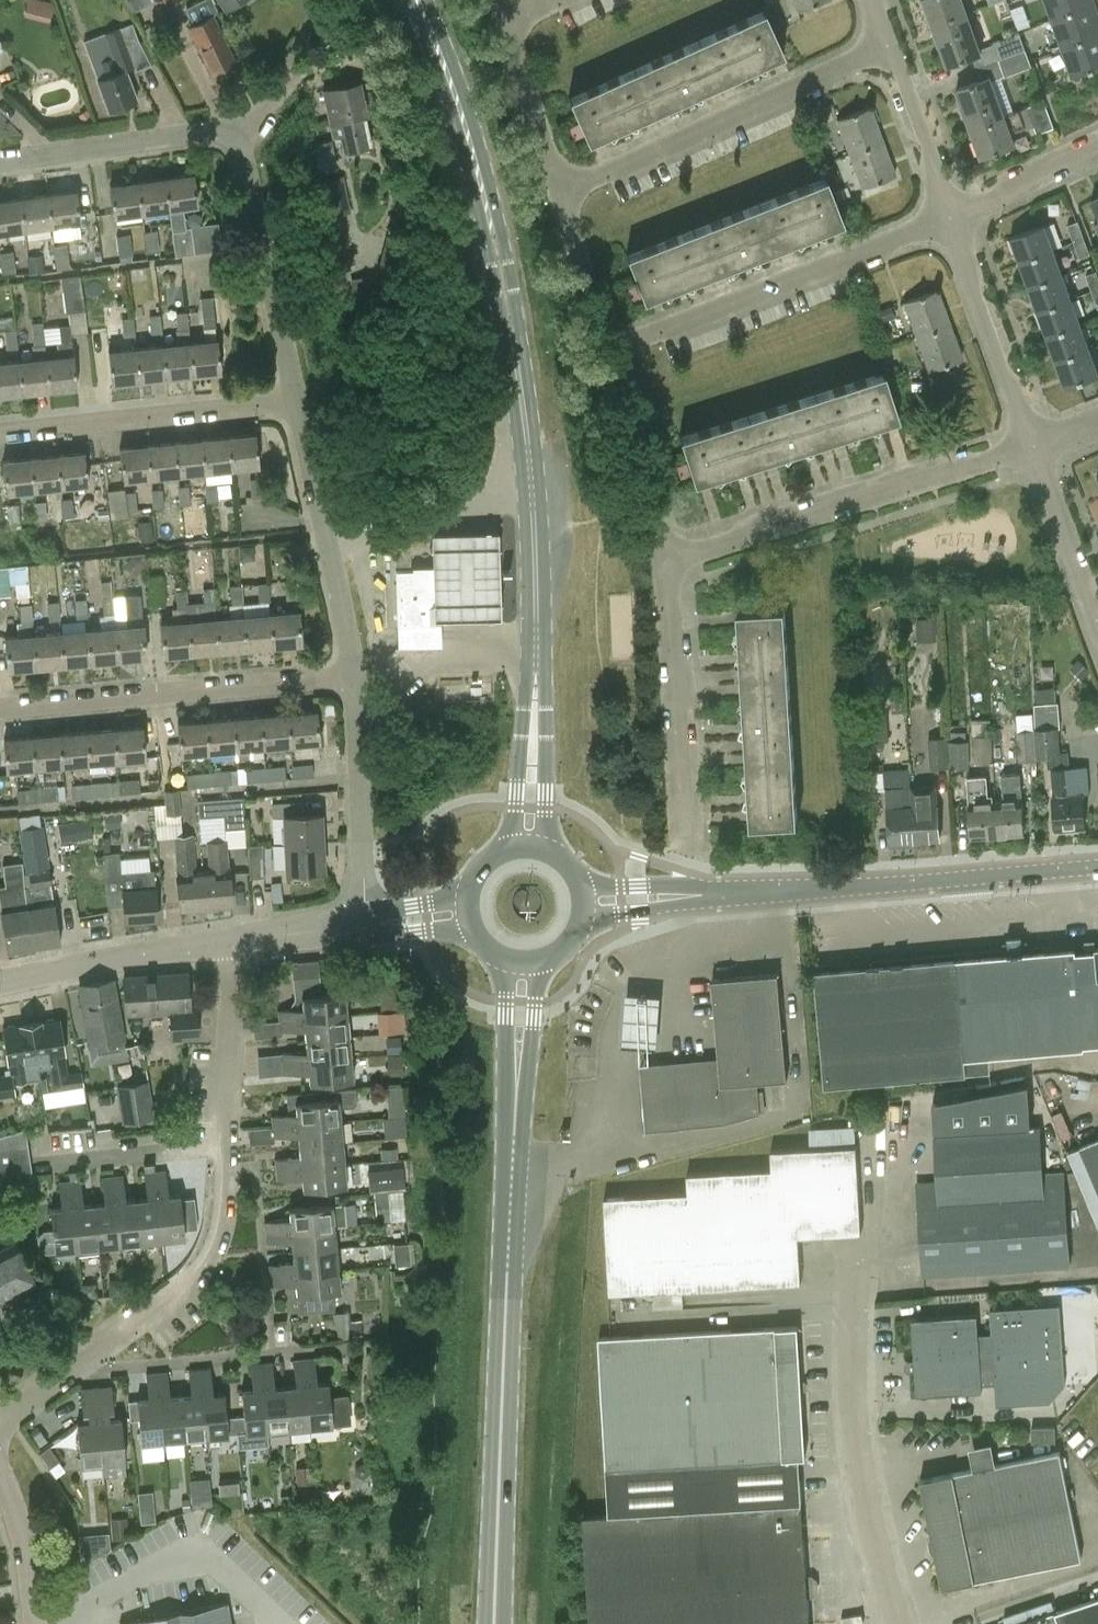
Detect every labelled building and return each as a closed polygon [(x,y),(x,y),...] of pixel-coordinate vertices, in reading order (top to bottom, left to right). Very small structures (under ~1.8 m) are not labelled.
[(47,19),(52,1),(47,0),(24,0),(20,12),(47,19)] [(131,13),(157,0),(125,0),(131,13)] [(227,12),(244,0),(219,0),(227,12)] [(795,12),(828,0),(791,0),(795,12)] [(937,38),(952,32),(948,20),(967,13),(962,0),(923,0),(937,38)] [(1092,0),(1043,0),(1050,20),(1094,5),(1092,0)] [(1094,5),(1050,20),(1060,49),(1097,36),(1097,16),(1094,5)] [(763,12),(698,41),(717,83),(782,54),(763,12)] [(952,32),(937,38),(946,65),(972,55),(981,52),(979,49),(975,35),(984,32),(980,21),(971,24),(967,13),(948,20),(952,32)] [(234,60),(212,16),(189,27),(211,71),(234,60)] [(103,33),(112,58),(100,62),(106,77),(98,80),(110,111),(137,100),(126,71),(134,68),(126,48),(139,42),(132,22),(103,33)] [(1019,32),(992,42),(993,44),(999,60),(1026,50),(1025,47),(1021,36),(1019,32)] [(1060,49),(1071,79),(1097,69),(1097,36),(1060,49)] [(698,41),(633,71),(653,113),(717,83),(698,41)] [(1004,115),(991,80),(1031,66),(1026,50),(999,60),(977,68),(981,80),(955,89),(965,117),(981,111),(985,124),(1004,117),(1004,115)] [(588,142),(653,113),(633,71),(569,100),(588,142)] [(377,79),(361,82),(361,81),(324,89),(334,136),(341,135),(344,150),(372,144),(366,115),(368,114),(365,102),(381,99),(377,79)] [(1044,101),(1004,115),(1004,117),(985,124),(981,111),(965,117),(980,156),(1014,144),(1011,133),(1026,128),(1025,126),(1032,123),(1036,134),(1054,128),(1044,101)] [(837,120),(849,154),(883,143),(870,108),(837,120)] [(327,137),(314,141),(323,168),(336,164),(327,137)] [(895,177),(883,143),(849,154),(862,189),(895,177)] [(194,175),(165,179),(169,209),(175,256),(195,253),(192,227),(186,228),(183,208),(198,205),(194,175)] [(351,212),(343,176),(321,180),(329,217),(351,212)] [(143,213),(169,209),(165,179),(139,183),(143,213)] [(825,179),(759,204),(776,248),(842,222),(825,179)] [(115,217),(143,213),(139,183),(111,186),(115,217)] [(82,235),(80,222),(76,192),(48,196),(52,226),(54,238),(82,235)] [(25,229),(52,226),(48,196),(21,199),(25,229)] [(25,229),(21,199),(0,202),(0,233),(25,229)] [(709,274),(776,248),(759,204),(692,230),(709,274)] [(1067,225),(1073,241),(1084,237),(1078,221),(1067,225)] [(191,226),(192,227),(195,253),(222,249),(218,223),(191,226)] [(1010,237),(1020,263),(1054,250),(1045,224),(1010,237)] [(159,251),(157,230),(142,231),(145,253),(159,251)] [(643,299),(709,274),(692,230),(626,256),(643,299)] [(132,255),(130,234),(104,236),(106,258),(132,255)] [(1090,254),(1084,237),(1073,241),(1079,258),(1090,254)] [(81,242),(52,245),(55,266),(84,262),(81,242)] [(1063,275),(1054,250),(1020,263),(1029,287),(1063,275)] [(0,253),(0,264),(1,273),(15,272),(13,251),(0,253)] [(1091,291),(1097,289),(1097,274),(1097,270),(1085,274),(1091,291)] [(1072,300),(1063,275),(1029,287),(1038,312),(1072,300)] [(80,276),(62,278),(66,313),(84,311),(80,276)] [(903,302),(916,336),(949,325),(936,290),(903,302)] [(200,298),(204,341),(191,343),(194,374),(221,371),(218,340),(217,340),(212,296),(200,298)] [(1081,324),(1072,300),(1038,312),(1047,337),(1081,324)] [(176,331),(177,344),(164,346),(167,376),(194,374),(191,343),(190,343),(187,312),(176,313),(178,331),(176,331)] [(162,333),(160,315),(149,316),(151,334),(162,333)] [(120,336),(121,350),(110,351),(113,382),(141,379),(137,348),(134,317),(130,317),(122,318),(123,335),(120,336)] [(32,347),(33,360),(20,362),(24,392),(50,389),(47,359),(46,359),(44,345),(46,345),(43,323),(31,324),(33,346),(32,347)] [(1090,349),(1081,324),(1047,337),(1056,362),(1090,349)] [(58,357),(47,359),(50,389),(77,386),(71,325),(58,326),(60,342),(57,343),(58,357)] [(961,359),(949,325),(916,336),(928,371),(961,359)] [(6,350),(17,349),(15,331),(4,332),(6,350)] [(163,346),(150,347),(137,348),(141,379),(167,376),(164,346),(163,346)] [(1090,349),(1056,362),(1065,387),(1097,375),(1097,371),(1090,349)] [(20,362),(0,364),(0,395),(24,392),(20,362)] [(882,372),(815,394),(830,440),(897,418),(882,372)] [(762,462),(830,440),(815,394),(747,416),(762,462)] [(694,484),(762,462),(747,416),(679,438),(694,484)] [(256,434),(229,437),(232,468),(260,465),(256,434)] [(205,471),(232,468),(229,437),(202,440),(205,471)] [(178,474),(205,471),(202,440),(175,443),(178,474)] [(152,477),(178,474),(175,443),(148,446),(152,477)] [(148,446),(120,449),(124,480),(152,477),(148,446)] [(86,453),(58,456),(61,486),(89,483),(86,453)] [(49,488),(61,486),(58,456),(30,459),(33,489),(49,488)] [(7,492),(21,491),(33,489),(30,459),(4,462),(7,492)] [(263,497),(261,478),(249,479),(252,498),(263,497)] [(218,501),(216,482),(205,483),(207,502),(218,501)] [(191,503),(189,485),(178,486),(180,504),(191,503)] [(164,507),(162,488),(151,489),(152,508),(164,507)] [(135,493),(125,494),(127,512),(137,511),(135,493)] [(74,516),(72,498),(61,499),(63,524),(94,521),(93,514),(74,516)] [(45,501),(35,503),(37,521),(47,520),(45,503),(45,501)] [(21,522),(19,506),(19,504),(8,505),(10,523),(21,522)] [(152,521),(138,522),(139,542),(154,541),(152,521)] [(498,534),(432,536),(432,567),(433,603),(430,603),(430,624),(440,623),(500,622),(498,534)] [(410,552),(395,553),(395,565),(410,565),(410,552)] [(10,595),(10,585),(29,583),(27,564),(0,567),(0,596),(10,595)] [(432,567),(412,567),(412,570),(395,571),(398,647),(441,646),(440,623),(430,624),(430,603),(433,603),(432,567)] [(284,582),(286,599),(286,600),(297,599),(296,580),(284,582)] [(100,630),(88,631),(91,662),(119,659),(115,615),(114,596),(112,596),(110,581),(100,582),(103,614),(98,615),(100,630)] [(255,601),(257,615),(243,616),(246,648),(273,645),(270,614),(269,601),(271,601),(269,582),(257,583),(258,601),(255,601)] [(229,604),(230,618),(217,619),(220,650),(246,648),(243,616),(242,604),(244,603),(242,584),(229,586),(231,604),(229,604)] [(199,606),(200,620),(190,621),(193,653),(220,650),(217,619),(214,587),(202,588),(204,605),(199,606)] [(170,608),(172,623),(160,624),(163,655),(193,653),(190,621),(187,590),(175,591),(176,608),(170,608)] [(146,657),(143,626),(140,593),(123,595),(125,614),(115,615),(119,659),(146,657)] [(85,599),(74,600),(75,616),(76,618),(87,617),(85,599)] [(47,602),(48,619),(60,618),(58,601),(47,602)] [(16,623),(17,637),(6,638),(9,669),(37,667),(34,636),(32,606),(31,603),(20,604),(22,622),(16,623)] [(738,611),(743,682),(790,679),(785,608),(738,611)] [(284,612),(270,614),(273,645),(301,642),(298,611),(284,612)] [(937,640),(936,617),(917,618),(918,641),(937,640)] [(91,662),(88,631),(61,633),(64,664),(91,662)] [(45,635),(35,636),(37,667),(64,664),(61,633),(45,635)] [(743,682),(747,753),(794,750),(790,679),(743,682)] [(1053,684),(1034,687),(1036,701),(1055,698),(1053,684)] [(884,696),(867,696),(868,747),(870,747),(871,764),(885,763),(885,746),(886,746),(886,742),(888,742),(887,704),(884,705),(884,696)] [(1060,727),(1059,702),(1035,704),(1036,728),(1034,728),(1036,756),(1060,755),(1059,727),(1060,727)] [(316,710),(288,713),(291,744),(319,742),(316,710)] [(263,747),(291,744),(288,713),(261,715),(263,747)] [(1016,715),(1018,761),(1035,760),(1033,714),(1016,715)] [(252,759),(251,748),(263,747),(261,715),(232,718),(235,749),(236,761),(252,759)] [(209,752),(235,749),(232,718),(206,720),(209,752)] [(180,754),(209,752),(206,720),(177,723),(180,754)] [(974,735),(974,764),(993,763),(992,736),(990,736),(991,722),(971,722),(972,733),(974,735)] [(131,768),(130,759),(145,758),(142,726),(114,729),(117,760),(117,770),(131,768)] [(106,771),(105,761),(117,760),(114,729),(85,732),(88,763),(89,773),(106,771)] [(63,765),(88,763),(85,732),(60,734),(63,765)] [(950,768),(969,768),(969,740),(967,740),(966,732),(951,732),(951,740),(949,740),(950,768)] [(35,768),(63,765),(60,734),(33,736),(35,768)] [(7,770),(35,768),(33,736),(5,739),(7,770)] [(947,736),(928,737),(930,768),(949,767),(947,736)] [(798,822),(794,750),(747,753),(751,825),(798,822)] [(1001,762),(1002,775),(1004,800),(996,800),(998,836),(1024,834),(1022,796),(1021,796),(1020,774),(1019,761),(1001,762)] [(311,763),(292,765),(293,779),(313,777),(311,763)] [(285,766),(265,767),(267,781),(286,779),(285,766)] [(245,767),(237,768),(237,770),(239,783),(267,781),(265,767),(245,769),(245,767)] [(1055,830),(1084,828),(1082,794),(1071,795),(1069,767),(1051,769),(1053,796),(1052,796),(1055,830)] [(237,770),(211,772),(213,801),(240,798),(239,783),(237,770)] [(196,788),(197,802),(213,801),(211,772),(186,774),(187,789),(196,788)] [(972,838),(998,836),(996,800),(988,801),(987,776),(968,777),(972,838)] [(139,778),(119,780),(120,795),(149,792),(148,778),(139,779),(139,778)] [(111,781),(92,782),(93,797),(120,795),(119,780),(118,780),(118,781),(111,781)] [(36,783),(36,787),(37,802),(66,800),(65,785),(55,785),(55,782),(36,783)] [(72,799),(93,797),(92,782),(71,784),(72,799)] [(936,785),(911,787),(915,842),(940,841),(936,785)] [(18,803),(37,802),(36,787),(17,789),(18,803)] [(910,787),(912,807),(905,807),(903,788),(886,789),(890,844),(915,842),(911,787),(910,787)] [(179,789),(163,790),(165,804),(166,816),(180,814),(182,814),(179,789)] [(227,869),(225,840),(224,830),(246,829),(243,798),(240,798),(213,801),(197,802),(201,843),(207,842),(209,870),(202,871),(206,908),(231,906),(228,869),(227,869)] [(284,815),(286,843),(322,842),(320,813),(303,814),(302,801),(270,803),(270,816),(284,815)] [(18,817),(20,828),(27,872),(23,872),(35,946),(61,942),(50,883),(51,882),(41,825),(40,814),(18,817)] [(59,839),(90,837),(89,819),(58,821),(59,839)] [(192,835),(174,836),(177,874),(180,910),(206,908),(202,871),(195,871),(192,835)] [(323,870),(322,842),(286,843),(287,872),(323,870)] [(264,877),(263,844),(248,845),(249,878),(264,877)] [(124,904),(125,921),(158,919),(155,888),(154,870),(121,873),(120,852),(104,853),(108,905),(124,904)] [(4,864),(7,886),(0,887),(0,895),(3,913),(2,913),(8,950),(35,946),(23,872),(22,862),(4,864)] [(1097,1044),(1097,946),(1095,946),(1095,950),(1076,951),(1075,948),(814,971),(824,1086),(966,1073),(965,1058),(1084,1047),(1084,1045),(1097,1044)] [(197,1005),(189,1006),(187,974),(123,978),(125,1014),(168,1011),(170,1040),(199,1038),(197,1005)] [(760,1113),(757,1081),(786,1079),(777,974),(712,979),(718,1057),(640,1064),(646,1131),(681,1127),(723,1123),(760,1113)] [(113,980),(79,986),(91,1053),(125,1047),(113,980)] [(292,982),(294,1009),(276,1010),(277,1021),(347,1015),(345,993),(321,995),(319,980),(292,982)] [(400,1007),(397,980),(379,981),(382,1008),(400,1007)] [(658,995),(623,994),(623,1044),(657,1045),(658,995)] [(378,1034),(405,1032),(404,1011),(377,1013),(378,1034)] [(304,1030),(305,1040),(349,1036),(347,1015),(277,1021),(278,1032),(304,1030)] [(67,1072),(64,1054),(58,1020),(42,1022),(42,1021),(30,1023),(38,1066),(48,1064),(51,1081),(47,1082),(49,1094),(60,1093),(60,1089),(84,1085),(82,1070),(67,1072)] [(38,1066),(30,1023),(19,1025),(19,1026),(2,1029),(10,1073),(0,1075),(0,1098),(16,1095),(14,1083),(40,1079),(38,1066)] [(280,1053),(281,1064),(350,1057),(349,1036),(305,1040),(306,1051),(280,1053)] [(352,1080),(350,1057),(281,1064),(282,1075),(307,1073),(308,1084),(352,1080)] [(153,1125),(152,1119),(154,1119),(148,1080),(115,1086),(121,1124),(124,1123),(125,1129),(153,1125)] [(327,1090),(328,1100),(315,1101),(315,1091),(286,1094),(288,1114),(270,1116),(271,1127),(340,1121),(339,1108),(353,1107),(357,1102),(356,1088),(327,1090)] [(342,1142),(340,1121),(271,1127),(272,1138),(297,1135),(298,1147),(342,1142)] [(933,1131),(936,1180),(915,1181),(922,1275),(1071,1265),(1065,1172),(1044,1173),(1041,1124),(933,1131)] [(28,1149),(25,1129),(0,1136),(0,1152),(28,1149)] [(1067,1151),(1097,1225),(1097,1138),(1067,1151)] [(344,1164),(342,1142),(298,1147),(299,1157),(274,1159),(275,1169),(344,1164)] [(856,1145),(770,1150),(771,1169),(687,1174),(688,1192),(604,1197),(609,1293),(801,1282),(798,1236),(861,1232),(856,1145)] [(28,1149),(0,1152),(0,1168),(30,1164),(28,1149)] [(146,1198),(136,1199),(141,1243),(163,1240),(155,1172),(154,1172),(153,1163),(143,1164),(146,1198)] [(30,1164),(0,1168),(0,1184),(1,1186),(32,1181),(30,1164)] [(346,1186),(344,1164),(275,1169),(276,1181),(301,1178),(302,1189),(346,1186)] [(392,1189),(390,1169),(367,1171),(369,1191),(392,1189)] [(165,1170),(155,1172),(163,1240),(184,1238),(181,1214),(195,1212),(192,1191),(179,1192),(179,1194),(168,1195),(165,1170)] [(120,1245),(141,1243),(136,1199),(125,1200),(122,1175),(113,1176),(120,1245)] [(99,1247),(120,1245),(113,1176),(101,1177),(104,1202),(94,1203),(99,1247)] [(76,1250),(99,1247),(94,1203),(83,1204),(80,1180),(69,1181),(76,1250)] [(43,1231),(37,1237),(39,1249),(46,1253),(76,1250),(69,1181),(58,1182),(61,1207),(50,1208),(52,1230),(43,1231)] [(399,1190),(374,1192),(377,1222),(395,1220),(393,1197),(399,1197),(399,1190)] [(264,1222),(265,1232),(334,1226),(332,1204),(288,1208),(289,1219),(264,1222)] [(291,1241),(292,1250),(336,1246),(334,1226),(265,1232),(266,1243),(291,1241)] [(35,1284),(13,1242),(0,1249),(0,1302),(35,1284)] [(268,1264),(269,1275),(338,1269),(336,1246),(292,1250),(293,1262),(268,1264)] [(334,1310),(333,1292),(340,1291),(338,1269),(269,1275),(270,1286),(295,1284),(297,1312),(312,1312),(334,1310)] [(982,1390),(981,1384),(994,1383),(996,1405),(1050,1401),(1065,1384),(1060,1304),(989,1308),(991,1332),(978,1333),(977,1315),(912,1319),(917,1395),(982,1390)] [(350,1311),(334,1314),(339,1339),(351,1338),(351,1336),(362,1335),(362,1320),(350,1320),(350,1311)] [(808,1597),(813,1596),(818,1591),(818,1580),(813,1575),(806,1575),(798,1457),(805,1456),(798,1326),(598,1337),(606,1469),(608,1514),(583,1516),(590,1623),(809,1623),(808,1597)] [(314,1358),(303,1359),(309,1428),(332,1426),(328,1382),(316,1383),(314,1358)] [(295,1385),(286,1386),(289,1430),(309,1428),(303,1359),(293,1360),(295,1385)] [(379,1376),(378,1361),(366,1362),(367,1377),(379,1376)] [(267,1432),(289,1430),(286,1386),(274,1387),(272,1362),(260,1363),(267,1432)] [(241,1390),(243,1415),(235,1416),(237,1433),(245,1432),(245,1434),(267,1432),(260,1363),(250,1364),(252,1389),(241,1390)] [(227,1434),(237,1433),(235,1416),(226,1417),(223,1392),(212,1393),(210,1367),(200,1368),(208,1437),(227,1436),(227,1434)] [(190,1395),(181,1395),(185,1439),(208,1437),(200,1368),(188,1370),(190,1395)] [(167,1372),(155,1373),(161,1442),(185,1439),(181,1395),(169,1397),(167,1372)] [(148,1399),(128,1401),(129,1420),(138,1419),(140,1443),(161,1442),(155,1373),(146,1373),(148,1399)] [(111,1385),(97,1387),(104,1464),(125,1462),(121,1418),(109,1419),(109,1412),(113,1412),(111,1385)] [(80,1466),(104,1464),(97,1387),(80,1388),(83,1414),(87,1414),(88,1421),(76,1422),(80,1466)] [(1031,1426),(1032,1442),(1055,1441),(1055,1426),(1031,1426)] [(1060,1451),(1026,1458),(1023,1446),(1013,1448),(1015,1460),(996,1464),(992,1443),(969,1447),(974,1468),(920,1479),(931,1534),(928,1535),(931,1549),(934,1549),(942,1587),(975,1580),(1081,1558),(1063,1467),(1068,1466),(1066,1457),(1061,1458),(1060,1451)] [(188,1478),(189,1502),(208,1501),(207,1477),(188,1478)] [(238,1481),(219,1482),(220,1494),(239,1493),(238,1481)] [(150,1520),(151,1491),(138,1491),(137,1520),(150,1520)] [(129,1518),(111,1519),(112,1539),(130,1538),(129,1518)] [(106,1529),(74,1536),(79,1557),(111,1551),(106,1529)] [(1055,1611),(1019,1623),(1097,1623),(1097,1597),(1055,1611)] [(227,1602),(119,1623),(231,1623),(227,1602)]
